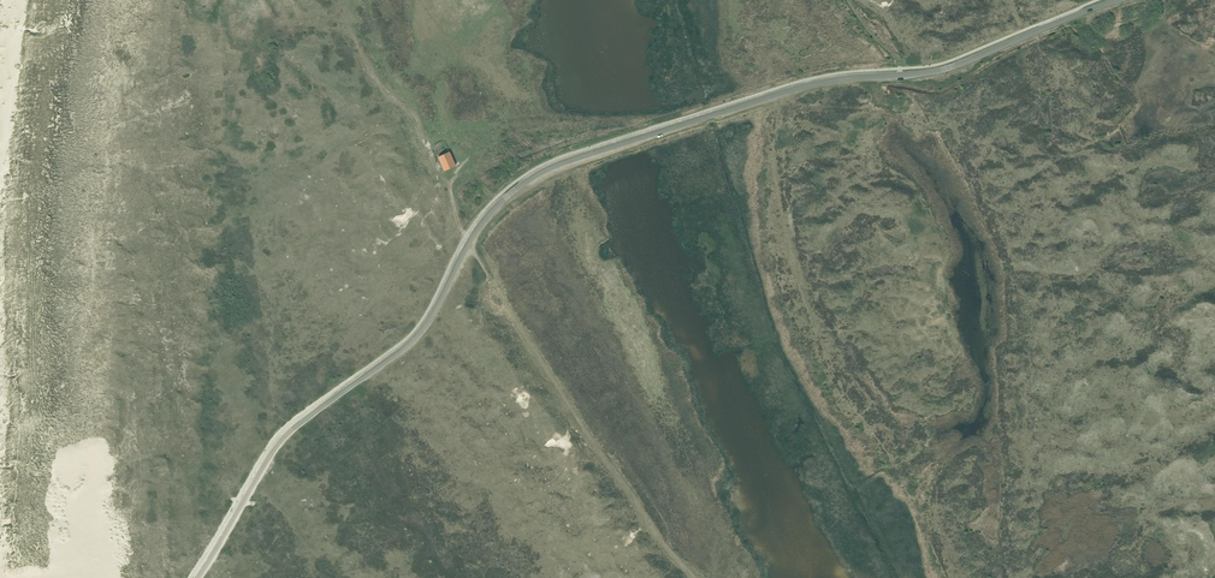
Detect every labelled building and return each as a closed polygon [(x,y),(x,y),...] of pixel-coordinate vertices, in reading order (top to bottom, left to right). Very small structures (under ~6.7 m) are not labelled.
[(450,152),(438,157),(445,171),(457,166),(450,152)]
